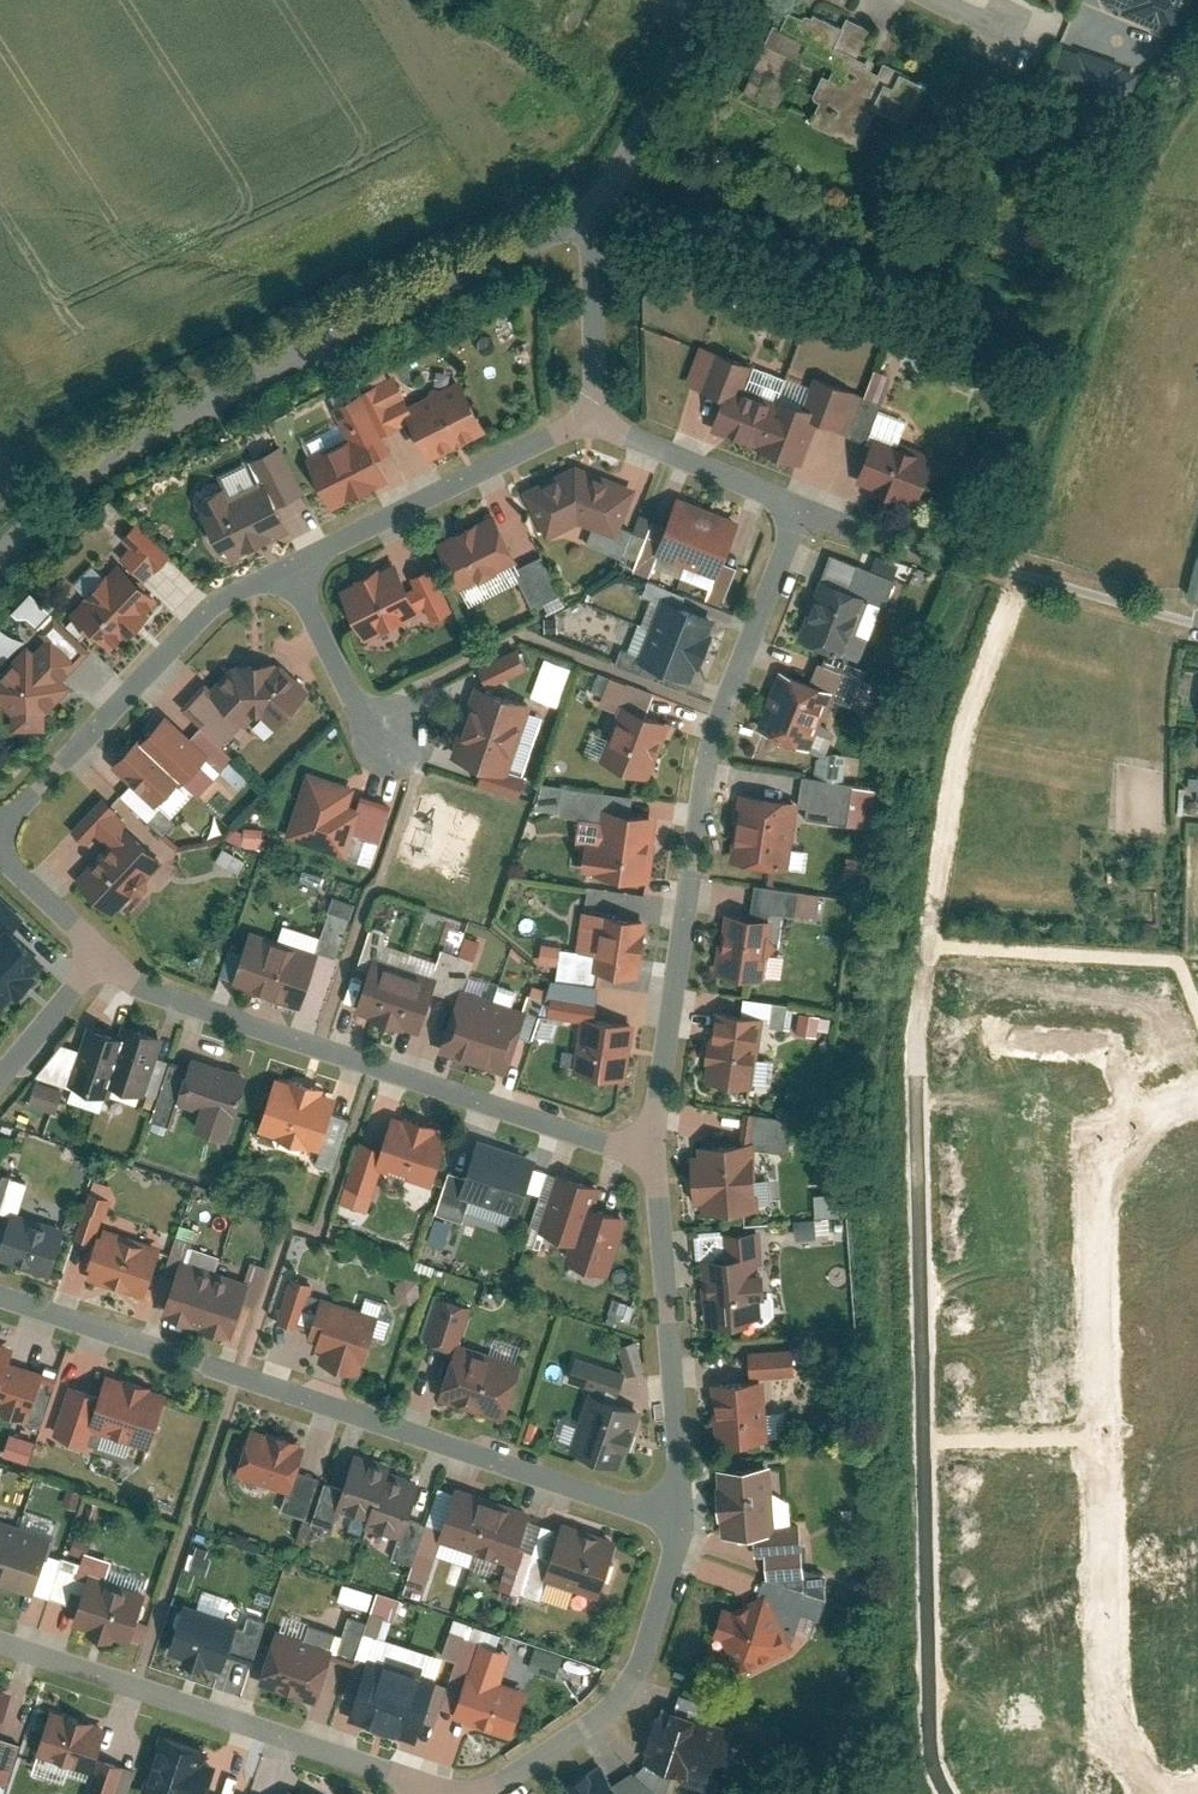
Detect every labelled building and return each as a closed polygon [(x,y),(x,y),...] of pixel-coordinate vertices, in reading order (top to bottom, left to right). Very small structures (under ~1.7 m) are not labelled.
[(1197,0),(1100,0),(1099,1),(1184,35),(1197,0)] [(822,128),(860,145),(876,108),(903,119),(921,77),(882,60),(880,67),(859,58),(872,28),(847,17),(844,25),(792,2),(774,44),(828,68),(817,93),(834,101),(822,128)] [(1050,42),(1040,82),(1120,103),(1131,63),(1050,42)] [(774,392),(744,381),(751,364),(713,348),(697,386),(719,395),(708,426),(799,460),(816,417),(847,428),(861,390),(812,372),(801,402),(774,392)] [(864,391),(881,397),(890,372),(873,366),(864,391)] [(412,417),(433,457),(489,428),(463,377),(414,402),(397,370),(360,389),(381,431),(412,417)] [(305,452),(333,507),(394,477),(373,435),(381,431),(360,389),(333,402),(347,431),(305,452)] [(861,390),(847,428),(867,435),(881,397),(864,391),(861,390)] [(930,451),(871,432),(856,479),(915,498),(930,451)] [(199,497),(231,561),(297,528),(293,521),(315,511),(282,444),(257,457),(268,480),(228,499),(221,486),(199,497)] [(578,463),(527,491),(551,537),(584,518),(617,532),(635,485),(578,463)] [(739,524),(677,499),(664,529),(655,552),(717,577),(724,562),(739,524)] [(492,514),(438,542),(461,585),(515,557),(492,514)] [(68,610),(113,653),(165,598),(144,578),(169,553),(136,522),(122,537),(130,544),(68,610)] [(651,523),(633,567),(647,572),(655,552),(664,529),(651,523)] [(834,550),(824,575),(884,599),(889,601),(899,575),(834,550)] [(1191,555),(1182,593),(1197,597),(1197,556),(1191,555)] [(543,557),(523,567),(540,601),(561,591),(543,557)] [(396,562),(342,589),(367,638),(421,612),(396,562)] [(709,597),(725,604),(740,568),(724,562),(717,577),(709,597)] [(432,565),(410,576),(432,617),(453,606),(432,565)] [(824,575),(801,634),(861,657),(884,599),(824,575)] [(7,606),(28,627),(43,611),(23,591),(7,606)] [(717,619),(666,599),(642,658),(693,678),(717,619)] [(48,727),(46,711),(71,686),(61,676),(87,650),(54,617),(42,630),(45,636),(36,646),(29,640),(0,670),(0,701),(12,712),(14,730),(48,727)] [(518,648),(483,667),(493,685),(527,666),(518,648)] [(233,660),(221,673),(255,705),(278,724),(309,688),(274,658),(233,660)] [(821,661),(814,681),(782,668),(759,725),(813,746),(833,694),(852,701),(862,675),(821,661)] [(221,673),(189,707),(223,739),(255,705),(221,673)] [(657,694),(612,677),(604,698),(623,706),(648,716),(657,694)] [(530,701),(476,683),(454,751),(485,761),(508,769),(530,701)] [(648,716),(623,706),(602,758),(648,777),(669,724),(648,716)] [(165,710),(139,737),(180,775),(205,748),(192,735),(165,710)] [(222,763),(231,753),(201,725),(192,735),(205,748),(222,763)] [(180,775),(139,737),(116,762),(156,800),(180,775)] [(479,780),(519,793),(525,775),(508,769),(485,761),(479,780)] [(356,783),(310,768),(289,832),(344,849),(351,827),(358,807),(349,804),(356,783)] [(807,816),(847,822),(854,780),(805,773),(800,802),(809,804),(807,816)] [(732,856),(791,865),(801,799),(742,790),(732,856)] [(98,831),(112,844),(130,825),(120,816),(124,811),(107,794),(75,827),(89,841),(98,831)] [(380,837),(391,803),(362,794),(358,807),(351,827),(380,837)] [(660,814),(605,807),(600,843),(587,841),(583,868),(651,877),(660,814)] [(112,844),(82,876),(115,908),(164,857),(130,825),(112,844)] [(848,853),(844,877),(874,882),(878,857),(848,853)] [(820,890),(759,882),(754,914),(777,917),(778,910),(816,915),(820,890)] [(352,913),(331,906),(318,946),(339,953),(352,913)] [(610,912),(584,908),(579,948),(605,952),(610,914),(610,912)] [(717,969),(769,977),(779,918),(726,910),(717,969)] [(641,972),(648,919),(610,914),(605,952),(603,967),(641,972)] [(7,1003),(45,965),(7,928),(0,935),(0,998),(7,1003)] [(317,953),(250,931),(234,980),(302,1002),(317,953)] [(545,944),(543,959),(561,962),(564,946),(545,944)] [(579,948),(564,946),(561,962),(559,980),(600,985),(603,967),(605,952),(579,948)] [(374,958),(358,1004),(421,1025),(437,979),(374,958)] [(559,980),(554,979),(549,1011),(585,1016),(596,1017),(600,985),(559,980)] [(461,988),(443,1043),(509,1065),(527,1010),(461,988)] [(753,1083),(763,1023),(791,1028),(796,1003),(748,994),(745,1011),(719,1007),(708,1075),(753,1083)] [(797,1031),(817,1036),(821,1016),(801,1012),(797,1031)] [(596,1017),(585,1016),(578,1071),(625,1077),(632,1022),(596,1017)] [(115,1080),(146,1091),(167,1030),(136,1020),(131,1035),(115,1080)] [(115,1080),(131,1035),(90,1022),(81,1048),(71,1079),(111,1093),(115,1080)] [(53,1073),(71,1079),(81,1048),(64,1042),(53,1073)] [(176,1094),(236,1114),(251,1071),(191,1050),(176,1094)] [(263,1128),(321,1148),(339,1094),(282,1074),(263,1128)] [(54,1109),(58,1085),(29,1080),(24,1104),(54,1109)] [(761,1203),(757,1143),(791,1148),(795,1116),(750,1110),(746,1140),(701,1143),(705,1207),(761,1203)] [(433,1180),(448,1128),(395,1112),(386,1144),(380,1165),(387,1167),(433,1180)] [(521,1211),(540,1155),(479,1136),(461,1192),(521,1211)] [(380,1165),(386,1144),(362,1137),(343,1201),(374,1210),(387,1167),(380,1165)] [(541,1226),(577,1237),(589,1199),(601,1203),(607,1185),(559,1169),(541,1226)] [(808,1215),(832,1214),(831,1191),(806,1192),(808,1215)] [(570,1257),(611,1270),(630,1212),(601,1203),(589,1199),(577,1237),(570,1257)] [(52,1272),(68,1224),(14,1205),(0,1246),(0,1254),(52,1272)] [(439,1244),(444,1216),(429,1213),(424,1242),(439,1244)] [(88,1274),(116,1283),(131,1235),(103,1226),(88,1274)] [(725,1233),(727,1255),(702,1257),(708,1324),(764,1319),(762,1291),(768,1291),(762,1229),(725,1233)] [(131,1235),(116,1283),(146,1292),(161,1244),(131,1235)] [(163,1311),(196,1322),(214,1269),(182,1258),(163,1311)] [(214,1269),(196,1322),(234,1335),(252,1282),(214,1269)] [(301,1326),(315,1279),(291,1273),(278,1319),(301,1326)] [(313,1352),(364,1366),(380,1311),(329,1297),(313,1352)] [(638,1368),(636,1339),(616,1340),(618,1370),(638,1368)] [(58,1374),(10,1357),(15,1345),(0,1340),(0,1408),(41,1422),(58,1374)] [(504,1416),(520,1365),(455,1344),(439,1395),(504,1416)] [(797,1344),(752,1349),(754,1375),(800,1371),(797,1344)] [(151,1444),(169,1390),(106,1369),(99,1390),(71,1380),(55,1429),(89,1440),(94,1425),(151,1444)] [(719,1437),(770,1434),(767,1376),(715,1379),(719,1437)] [(625,1462),(643,1405),(590,1388),(572,1445),(625,1462)] [(292,1489),(308,1442),(252,1423),(236,1471),(292,1489)] [(0,1444),(0,1453),(25,1462),(33,1440),(4,1430),(0,1444)] [(337,1504),(370,1515),(386,1468),(389,1460),(356,1449),(337,1504)] [(807,1569),(805,1545),(802,1519),(777,1521),(774,1461),(720,1463),(723,1529),(758,1527),(760,1549),(769,1548),(772,1573),(807,1569)] [(403,1535),(421,1479),(386,1468),(370,1515),(368,1523),(403,1535)] [(514,1559),(531,1506),(456,1482),(439,1534),(514,1559)] [(599,1592),(618,1535),(564,1517),(545,1573),(599,1592)] [(0,1526),(0,1581),(15,1530),(0,1526)] [(15,1530),(0,1581),(0,1588),(31,1598),(48,1540),(15,1530)] [(74,1621),(130,1638),(145,1589),(89,1572),(74,1621)] [(828,1591),(766,1574),(762,1589),(770,1586),(795,1639),(804,1607),(823,1612),(828,1591)] [(334,1596),(363,1606),(369,1591),(340,1580),(334,1596)] [(794,1639),(769,1587),(738,1602),(729,1599),(716,1630),(724,1633),(740,1665),(794,1639)] [(243,1618),(187,1599),(170,1649),(226,1668),(243,1618)] [(275,1629),(260,1679),(319,1699),(333,1646),(275,1629)] [(442,1707),(514,1729),(528,1684),(503,1676),(513,1647),(466,1632),(442,1707)] [(525,1665),(554,1669),(557,1648),(528,1645),(525,1665)] [(417,1736),(438,1673),(371,1651),(350,1714),(417,1736)] [(626,1768),(655,1793),(680,1763),(698,1779),(736,1734),(696,1699),(699,1695),(680,1678),(666,1694),(622,1744),(637,1756),(626,1768)] [(0,1684),(0,1733),(1,1734),(15,1689),(0,1684)] [(54,1707),(39,1752),(94,1769),(109,1724),(54,1707)] [(146,1787),(167,1793),(205,1793),(216,1761),(205,1758),(209,1745),(165,1730),(146,1787)] [(9,1782),(22,1741),(0,1734),(0,1779),(9,1782)] [(136,1768),(102,1756),(88,1793),(127,1793),(136,1768)] [(563,1793),(627,1793),(603,1758),(558,1787),(563,1793)] [(292,1784),(289,1793),(324,1793),(292,1784)]
